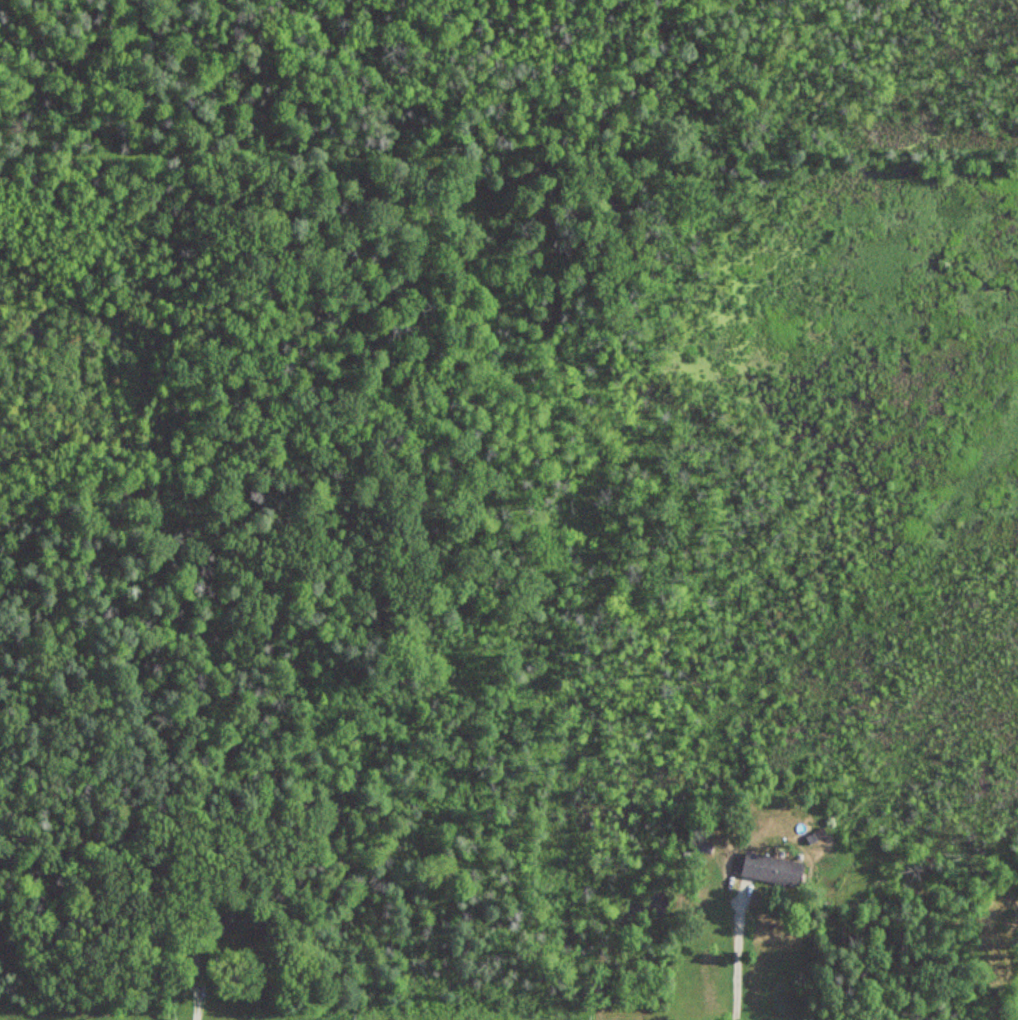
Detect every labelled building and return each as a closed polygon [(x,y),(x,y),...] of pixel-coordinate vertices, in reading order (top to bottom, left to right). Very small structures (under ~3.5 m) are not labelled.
[(797,888),(801,864),(742,853),(738,877),(797,888)]
